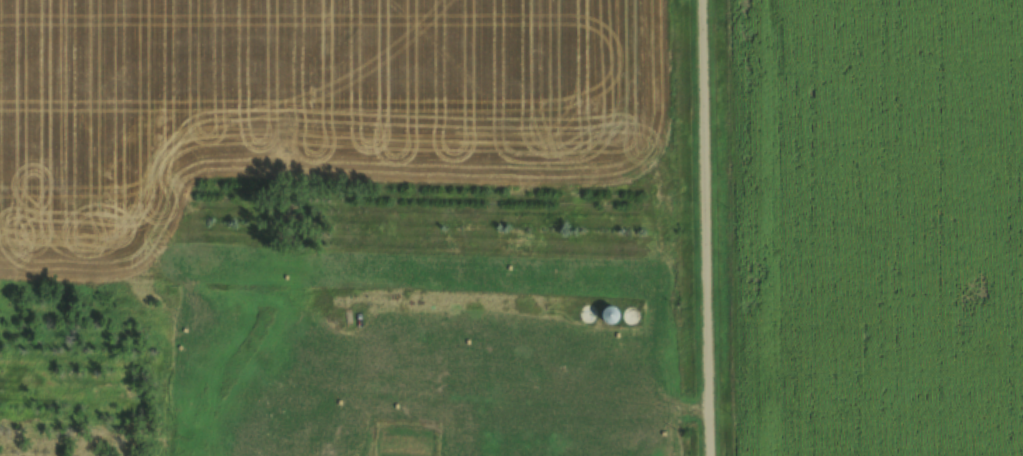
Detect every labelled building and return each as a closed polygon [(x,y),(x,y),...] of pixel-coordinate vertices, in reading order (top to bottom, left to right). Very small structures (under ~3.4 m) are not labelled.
[(616,323),(616,309),(603,309),(603,323),(616,323)]
